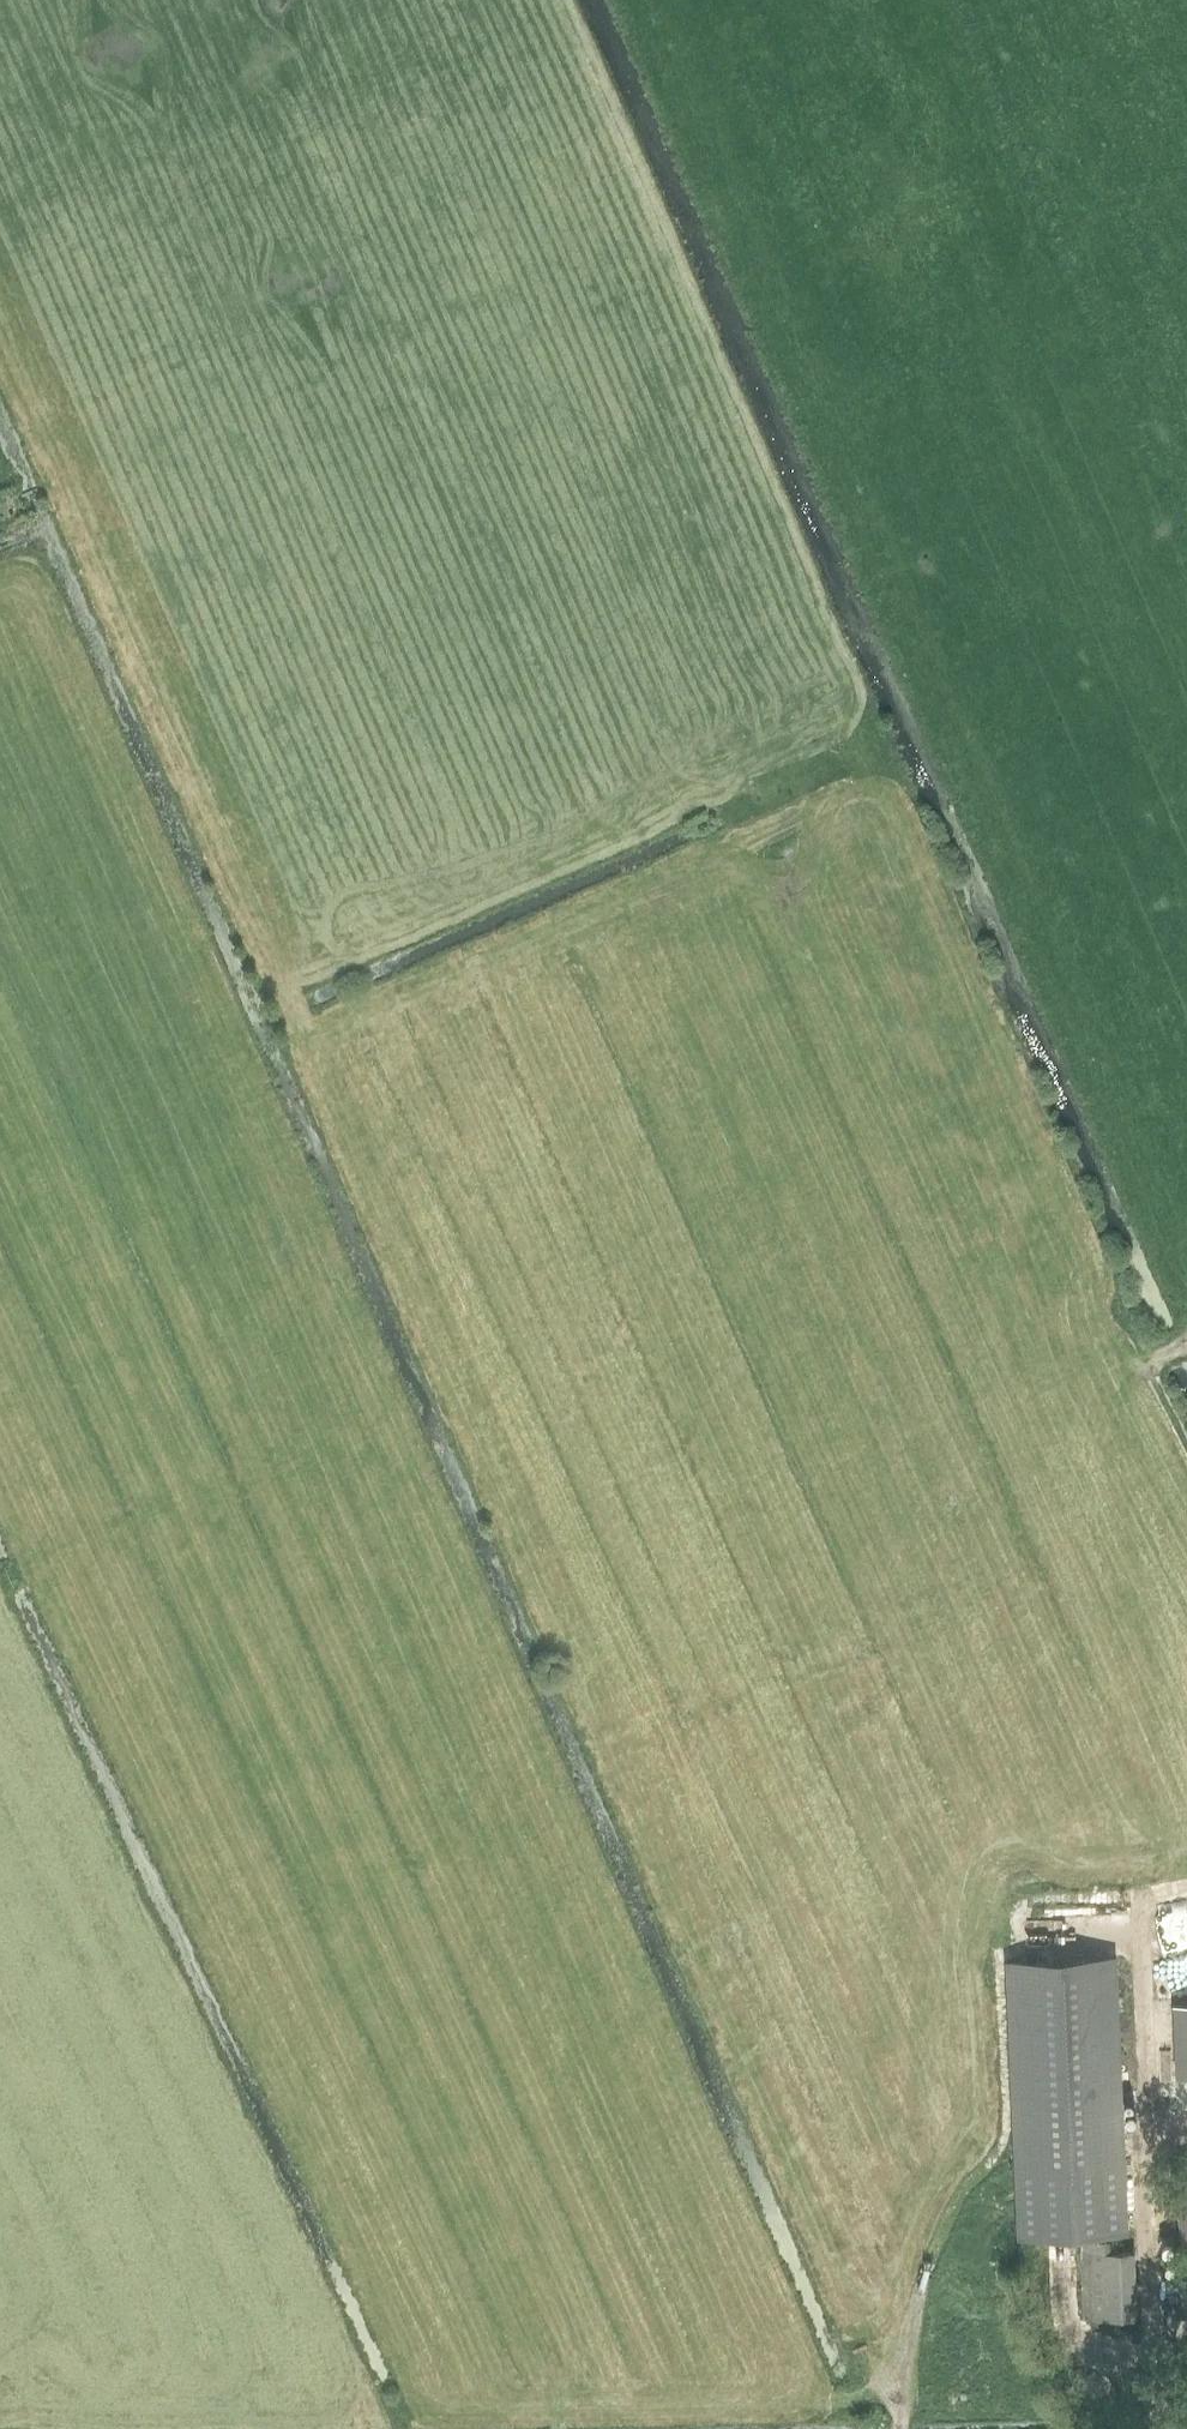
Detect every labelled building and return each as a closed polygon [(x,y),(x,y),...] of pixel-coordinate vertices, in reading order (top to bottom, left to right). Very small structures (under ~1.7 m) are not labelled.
[(1020,2236),(1124,2230),(1109,1957),(1004,1962),(1020,2236)] [(1186,2102),(1186,2028),(1169,2029),(1177,2103),(1186,2102)] [(1176,2154),(1183,2312),(1186,2312),(1186,2153),(1176,2154)] [(1135,2250),(1107,2251),(1107,2238),(1080,2238),(1083,2319),(1137,2317),(1135,2250)]
